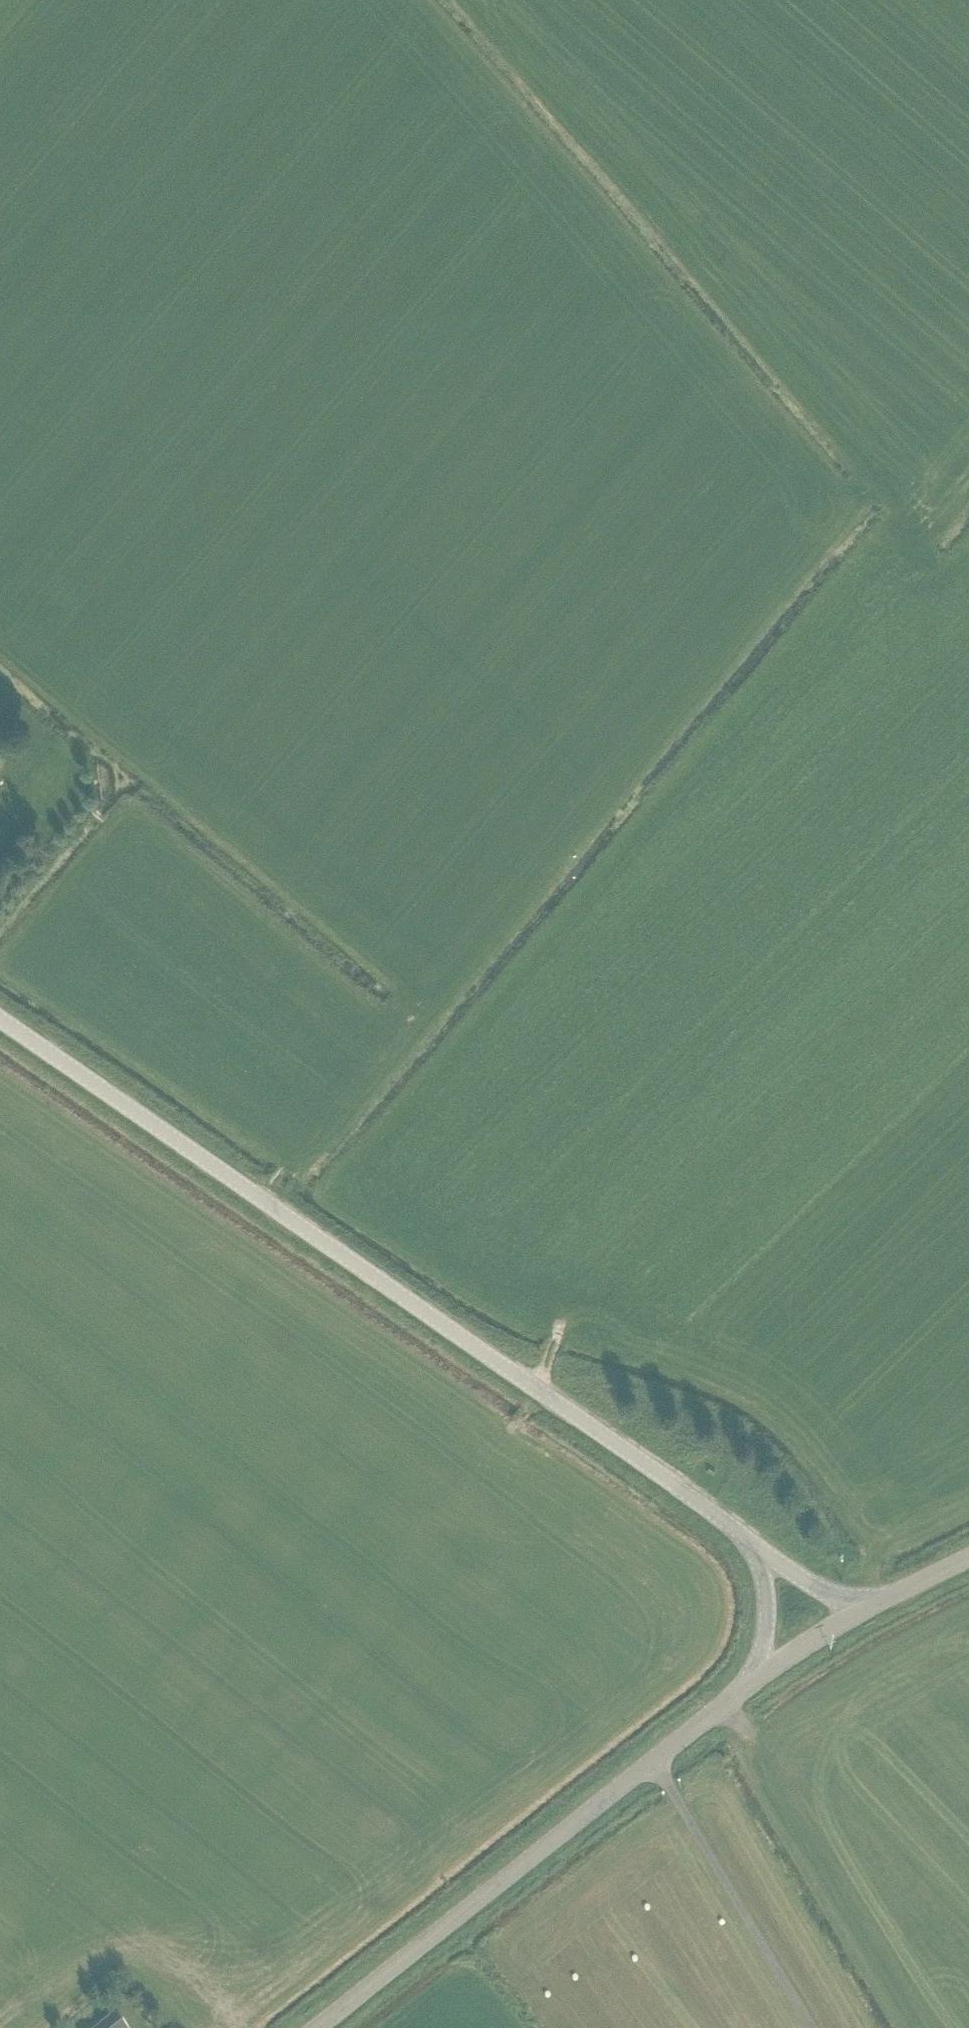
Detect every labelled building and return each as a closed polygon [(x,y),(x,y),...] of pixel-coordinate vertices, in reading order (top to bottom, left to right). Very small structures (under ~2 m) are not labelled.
[(115,2015),(99,2027),(126,2027),(115,2015)]
